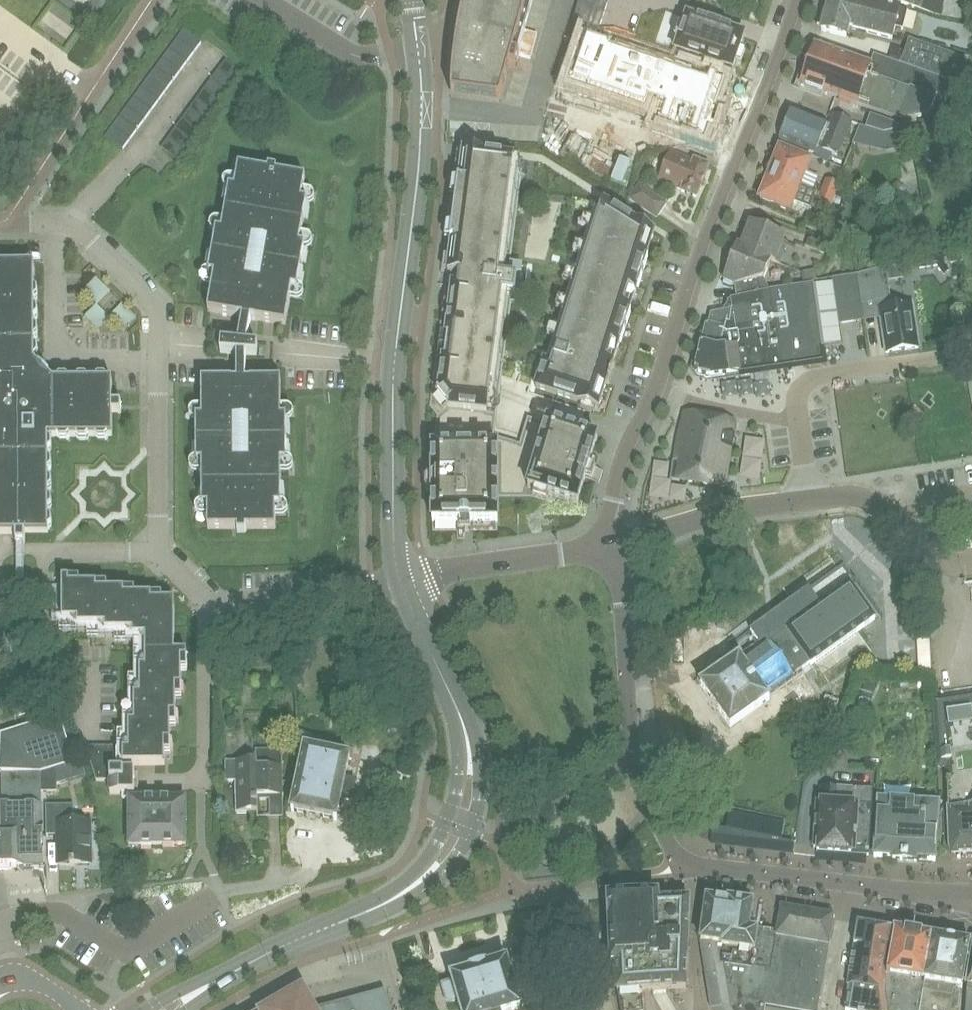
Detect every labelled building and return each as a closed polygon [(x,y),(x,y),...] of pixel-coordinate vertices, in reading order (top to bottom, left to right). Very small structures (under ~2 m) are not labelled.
[(75,22),(85,8),(74,0),(54,0),(50,4),(75,22)] [(499,101),(505,82),(509,68),(515,69),(518,57),(513,55),(528,0),(465,0),(461,16),(456,39),(453,63),(451,78),(451,95),(499,101)] [(573,21),(598,30),(608,0),(579,0),(573,21)] [(872,2),(866,0),(829,0),(822,29),(821,30),(846,36),(848,28),(892,39),(895,27),(902,29),(907,10),(896,7),(897,2),(897,0),(873,0),(872,2)] [(897,2),(937,16),(964,22),(971,21),(971,2),(963,0),(897,0),(897,2)] [(678,25),(674,37),(678,39),(675,50),(732,70),(736,58),(740,46),(744,35),(686,15),(683,26),(678,25)] [(194,52),(201,42),(183,29),(176,39),(194,52)] [(176,39),(169,48),(187,62),(194,52),(176,39)] [(892,48),(889,58),(948,79),(948,81),(958,84),(967,60),(908,39),(904,51),(892,48)] [(581,40),(566,83),(643,111),(643,109),(657,114),(653,125),(689,138),(693,127),(710,132),(717,114),(712,112),(722,82),(674,65),(671,73),(581,40)] [(948,79),(889,58),(888,60),(873,55),(869,65),(815,45),(800,85),(840,99),(839,102),(849,105),(850,102),(901,119),(928,114),(938,122),(949,120),(948,109),(945,109),(948,81),(948,79)] [(169,48),(162,58),(179,71),(187,62),(169,48)] [(162,58),(155,68),(172,81),(179,71),(162,58)] [(235,83),(243,73),(225,60),(218,70),(235,83)] [(155,68),(147,78),(165,91),(172,81),(155,68)] [(218,70),(211,79),(228,93),(235,83),(218,70)] [(147,78),(140,87),(158,100),(165,91),(147,78)] [(211,79),(203,89),(221,102),(228,93),(211,79)] [(158,100),(140,87),(133,97),(151,110),(158,100)] [(203,89),(196,99),(214,112),(221,102),(203,89)] [(133,97),(126,107),(144,120),(151,110),(133,97)] [(196,99),(189,109),(207,122),(214,112),(196,99)] [(126,107),(119,117),(136,130),(144,120),(126,107)] [(207,122),(189,109),(182,118),(200,131),(207,122)] [(838,155),(851,121),(834,115),(834,114),(833,114),(829,124),(803,114),(802,112),(797,110),(795,111),(792,109),(780,140),(815,153),(817,147),(838,155)] [(870,115),(865,127),(879,132),(899,130),(898,125),(870,115)] [(136,130),(119,117),(112,126),(129,139),(136,130)] [(200,131),(182,118),(175,128),(193,141),(200,131)] [(879,132),(865,127),(864,127),(858,145),(884,153),(941,140),(938,121),(930,123),(929,119),(918,121),(919,126),(899,130),(879,132)] [(129,139),(112,126),(104,136),(122,149),(129,139)] [(193,141),(175,128),(168,138),(185,151),(193,141)] [(185,151),(168,138),(161,148),(178,161),(185,151)] [(767,172),(799,185),(809,160),(779,148),(774,160),(771,162),(767,172)] [(438,395),(437,396),(448,409),(449,409),(486,414),(501,293),(514,295),(515,281),(503,279),(519,158),(463,151),(459,182),(458,181),(450,243),(452,243),(447,273),(455,274),(454,285),(452,285),(438,395)] [(708,166),(694,160),(694,161),(670,151),(666,160),(661,158),(656,169),(661,171),(658,180),(681,190),(680,191),(695,197),(708,166)] [(305,178),(276,173),(277,169),(268,168),(267,172),(238,166),(234,189),(229,188),(221,231),(216,230),(208,274),(214,275),(207,312),(285,325),(292,289),(297,290),(305,246),(299,245),(307,201),(301,200),(305,178)] [(799,185),(767,172),(762,183),(764,186),(759,199),(789,210),(793,202),(810,208),(816,192),(799,186),(799,185)] [(825,179),(822,188),(834,193),(836,193),(840,184),(825,179)] [(667,203),(638,183),(628,198),(656,218),(667,203)] [(834,193),(822,188),(817,200),(831,206),(836,193),(834,193)] [(608,386),(614,366),(614,365),(612,364),(619,341),(621,342),(630,312),(629,312),(637,287),(638,287),(648,257),(646,257),(654,233),(654,232),(636,221),(596,196),(535,388),(578,402),(598,408),(605,385),(608,386)] [(750,224),(741,248),(770,260),(779,263),(784,250),(779,248),(784,237),(750,224)] [(805,247),(831,256),(835,244),(810,235),(805,247)] [(737,246),(724,280),(734,283),(737,298),(760,294),(757,279),(763,278),(770,260),(741,248),(737,246)] [(961,262),(961,261),(959,251),(959,248),(946,250),(948,264),(961,262)] [(938,258),(914,263),(916,271),(934,267),(941,275),(949,270),(938,258)] [(34,265),(11,265),(11,264),(1,264),(1,265),(0,265),(0,590),(15,590),(15,552),(40,553),(39,533),(48,533),(48,529),(51,526),(51,519),(48,516),(48,510),(51,507),(51,500),(48,497),(48,491),(51,488),(51,481),(48,478),(48,471),(51,469),(51,461),(48,459),(48,452),(51,449),(51,442),(48,440),(48,437),(56,437),(60,440),(67,440),(70,437),(76,437),(79,440),(86,440),(88,437),(95,437),(98,440),(105,440),(108,436),(112,436),(112,414),(121,413),(121,404),(112,404),(112,381),(107,381),(105,377),(98,377),(95,381),(88,381),(85,377),(78,377),(76,381),(69,381),(66,377),(60,377),(56,381),(53,381),(48,376),(49,375),(39,365),(38,366),(34,362),(34,358),(37,356),(37,349),(34,346),(34,339),(37,336),(37,329),(34,326),(34,320),(37,317),(37,310),(34,307),(34,301),(37,298),(37,291),(34,288),(34,265)] [(885,268),(855,274),(855,275),(860,305),(878,302),(881,318),(885,352),(918,347),(911,304),(896,306),(896,301),(893,298),(890,297),(885,268)] [(104,291),(92,306),(114,323),(120,314),(131,322),(146,304),(100,269),(91,281),(104,291)] [(815,271),(801,273),(802,283),(816,281),(815,271)] [(855,275),(831,278),(832,282),(838,325),(863,321),(860,305),(855,275)] [(695,368),(694,370),(695,371),(695,370),(697,374),(697,375),(697,376),(699,375),(710,377),(806,364),(805,353),(821,351),(820,345),(840,342),(838,325),(832,282),(811,285),(761,293),(760,294),(737,298),(732,299),(734,310),(711,314),(708,324),(707,324),(696,368),(695,368)] [(257,346),(221,342),(220,352),(256,356),(257,346)] [(207,506),(207,529),(275,528),(275,506),(280,506),(280,462),(286,462),(286,418),(280,418),(280,380),(233,380),(220,380),(201,381),(201,418),(196,418),(196,462),(201,462),(201,506),(207,506)] [(915,428),(925,413),(915,406),(904,420),(915,428)] [(676,444),(671,479),(722,487),(728,449),(731,449),(732,439),(730,438),(732,423),(683,415),(676,444)] [(577,505),(597,439),(547,424),(527,489),(577,505)] [(432,449),(432,522),(497,522),(497,448),(432,449)] [(843,564),(750,630),(762,648),(755,653),(752,649),(699,685),(729,728),(769,700),(766,695),(792,677),(791,676),(809,664),(810,665),(875,620),(874,619),(875,618),(847,580),(852,577),(843,564)] [(123,751),(123,765),(164,765),(164,753),(170,753),(170,726),(176,726),(175,698),(181,698),(181,670),(187,670),(187,653),(174,653),(174,601),(162,601),(162,596),(135,596),(135,590),(107,590),(107,585),(79,585),(79,579),(62,579),(62,621),(77,621),(77,626),(105,626),(105,632),(132,632),(132,637),(145,637),(145,668),(139,668),(139,696),(134,696),(134,723),(128,723),(128,751),(123,751)] [(22,640),(12,606),(0,610),(0,647),(22,640)] [(698,622),(683,628),(688,640),(703,634),(698,622)] [(915,639),(917,672),(930,671),(929,638),(915,639)] [(224,680),(234,681),(235,664),(224,664),(224,680)] [(867,677),(859,695),(870,700),(878,681),(867,677)] [(934,701),(943,764),(971,763),(971,695),(934,701)] [(866,709),(869,703),(858,698),(855,705),(866,709)] [(1,781),(1,807),(0,807),(0,866),(43,866),(42,806),(41,806),(41,792),(56,792),(57,768),(73,763),(59,717),(0,735),(0,781),(1,781)] [(134,794),(134,771),(113,771),(113,746),(84,747),(96,781),(110,780),(110,794),(134,794)] [(291,811),(294,812),(334,820),(334,821),(337,821),(337,818),(341,799),(352,801),(356,782),(344,780),(348,760),(349,760),(350,757),(347,757),(346,757),(307,749),(305,748),(304,751),(305,751),(292,809),(291,811)] [(257,796),(282,795),(281,750),(255,751),(255,761),(225,762),(225,782),(235,782),(235,812),(258,812),(257,796)] [(943,764),(947,798),(949,848),(950,848),(954,860),(971,857),(971,763),(943,764)] [(860,856),(864,796),(803,792),(797,828),(813,848),(816,848),(816,853),(860,856)] [(129,799),(129,846),(186,846),(186,799),(129,799)] [(939,804),(876,800),(873,857),(892,858),(892,860),(916,862),(916,860),(935,861),(939,804)] [(91,863),(90,823),(74,823),(74,805),(47,806),(47,836),(59,836),(59,866),(75,865),(75,863),(91,863)] [(686,989),(689,900),(658,902),(658,896),(608,898),(611,964),(616,985),(617,992),(620,1009),(643,1009),(642,991),(686,989)] [(772,935),(753,932),(755,922),(750,921),(752,904),(728,901),(728,903),(707,900),(706,902),(701,942),(712,1009),(764,1009),(772,935)] [(764,1009),(818,1009),(829,944),(833,917),(834,918),(834,915),(832,915),(832,916),(782,907),(780,906),(780,908),(781,908),(776,935),(772,935),(764,1009)] [(894,930),(858,923),(847,985),(850,986),(846,1009),(886,1009),(884,992),(885,985),(895,930),(894,930)] [(894,930),(895,930),(885,985),(884,992),(886,1009),(950,1009),(955,986),(962,987),(969,945),(970,945),(970,943),(894,930)] [(520,1009),(506,963),(486,968),(486,967),(471,971),(472,973),(452,978),(453,983),(442,986),(448,1003),(459,1000),(461,1009),(516,1009),(520,1009)] [(264,1009),(390,1009),(385,991),(315,1009),(303,988),(264,1009)]
